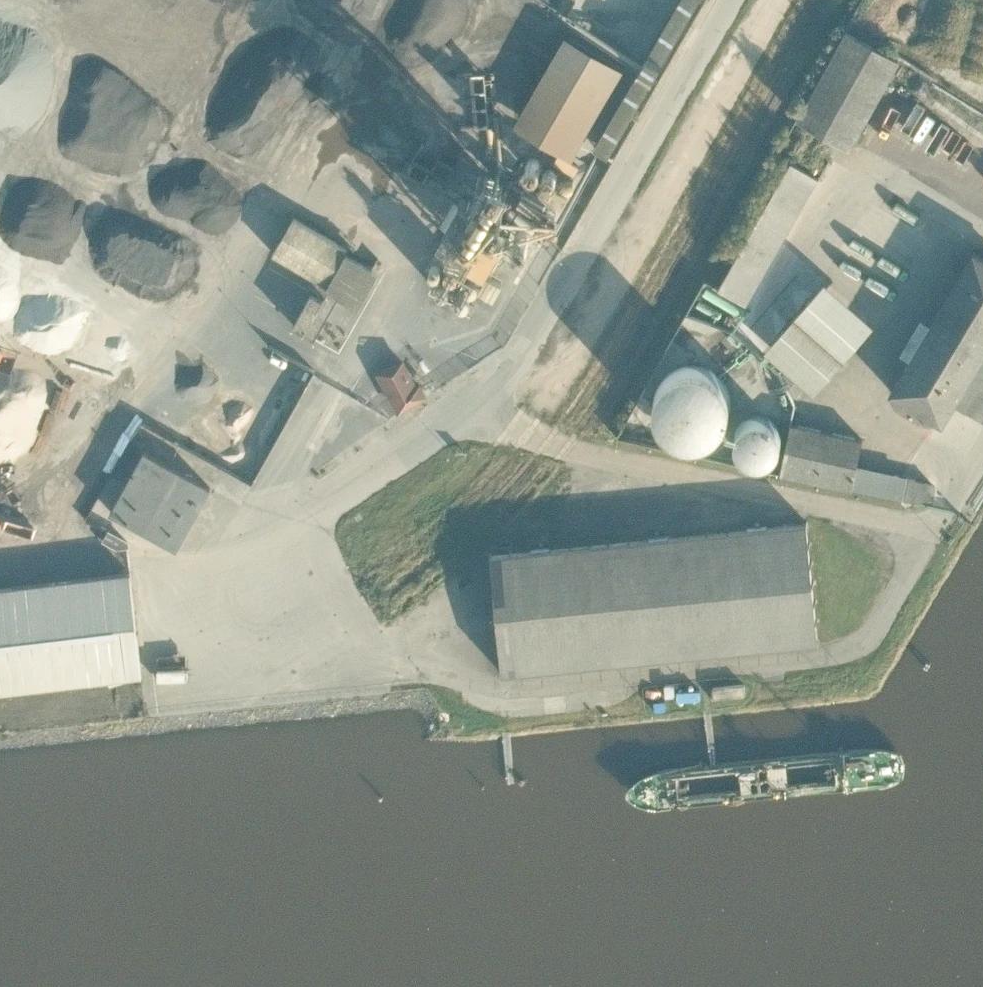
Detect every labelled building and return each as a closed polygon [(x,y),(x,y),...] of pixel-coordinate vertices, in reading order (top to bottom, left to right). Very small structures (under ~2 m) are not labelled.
[(429,297),(468,320),(516,242),(550,261),(701,0),(677,0),(634,72),(564,35),(516,124),(563,150),(541,185),(510,168),(429,297)] [(899,61),(846,35),(797,125),(848,152),(899,61)] [(820,180),(788,163),(719,290),(705,282),(684,317),(728,343),(760,367),(770,357),(817,396),(877,328),(829,286),(766,357),(731,333),(820,180)] [(378,275),(291,224),(271,256),(319,285),(294,330),(315,341),(338,299),(358,309),(378,275)] [(889,395),(950,429),(982,378),(982,255),(975,251),(889,395)] [(404,356),(375,372),(402,412),(430,397),(404,356)] [(649,398),(651,421),(660,433),(679,440),(698,443),(713,436),(722,421),(723,395),(718,377),(701,367),(675,366),(657,377),(649,398)] [(760,415),(738,419),(735,438),(740,453),(752,462),(766,462),(777,456),(779,443),(778,431),(772,419),(760,415)] [(865,440),(793,424),(782,478),(934,509),(940,481),(860,466),(865,440)] [(212,488),(141,452),(106,514),(177,550),(212,488)] [(809,526),(493,557),(499,680),(819,646),(809,526)] [(0,592),(0,696),(146,679),(129,576),(0,592)]
